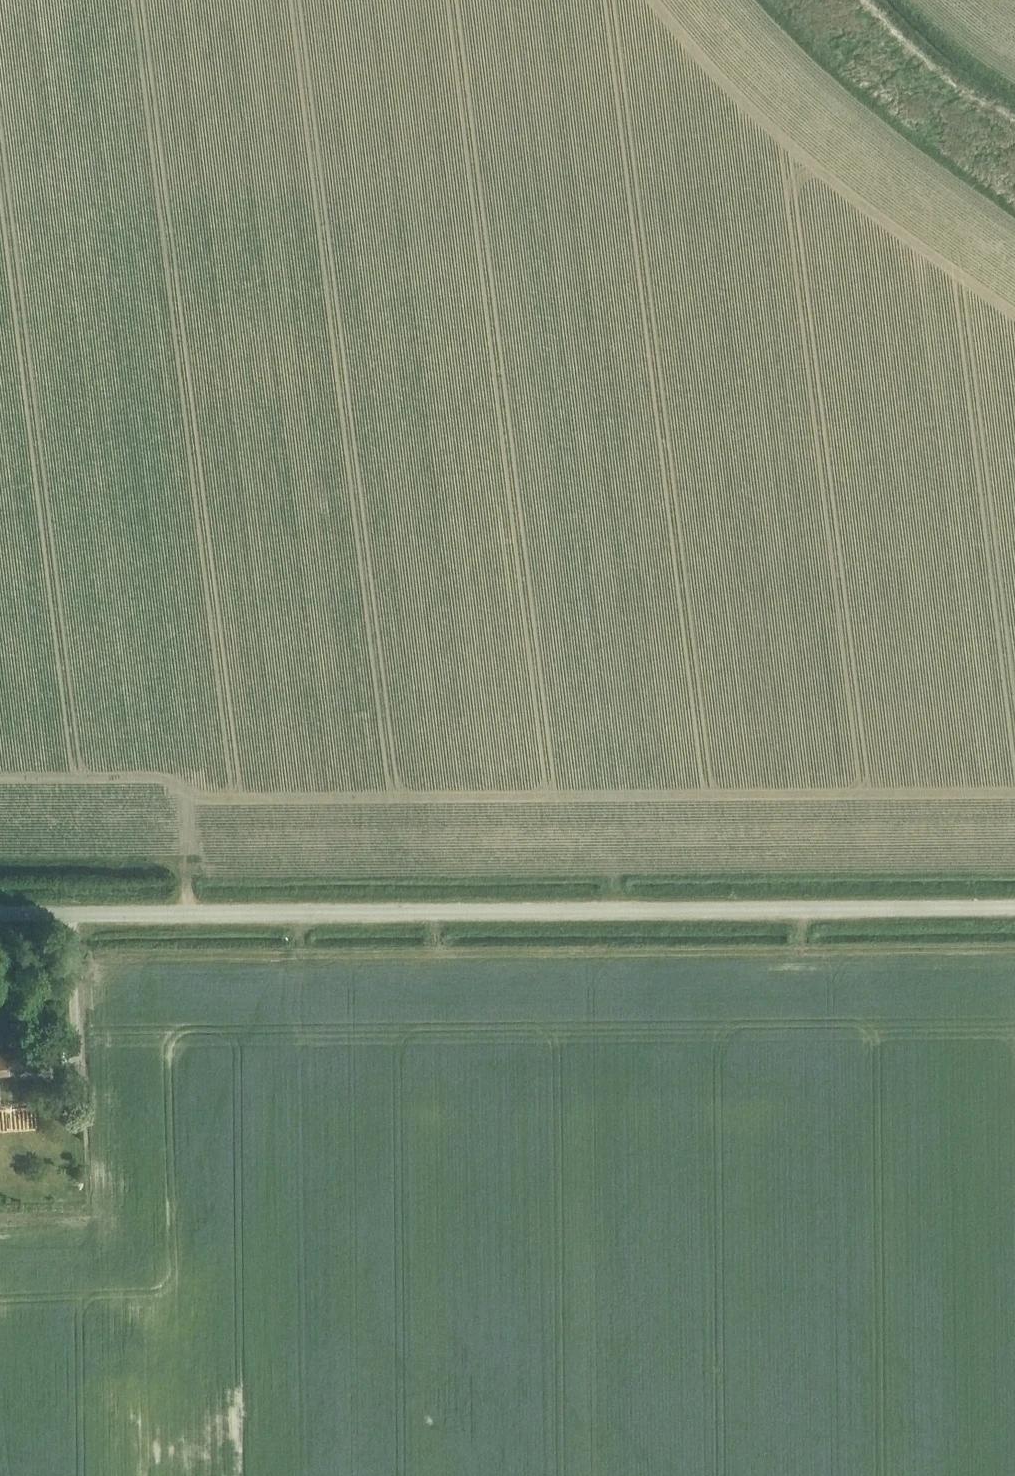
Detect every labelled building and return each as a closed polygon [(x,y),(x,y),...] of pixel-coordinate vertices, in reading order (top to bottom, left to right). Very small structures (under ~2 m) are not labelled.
[(42,1069),(40,1048),(0,1051),(0,1073),(42,1069)]
